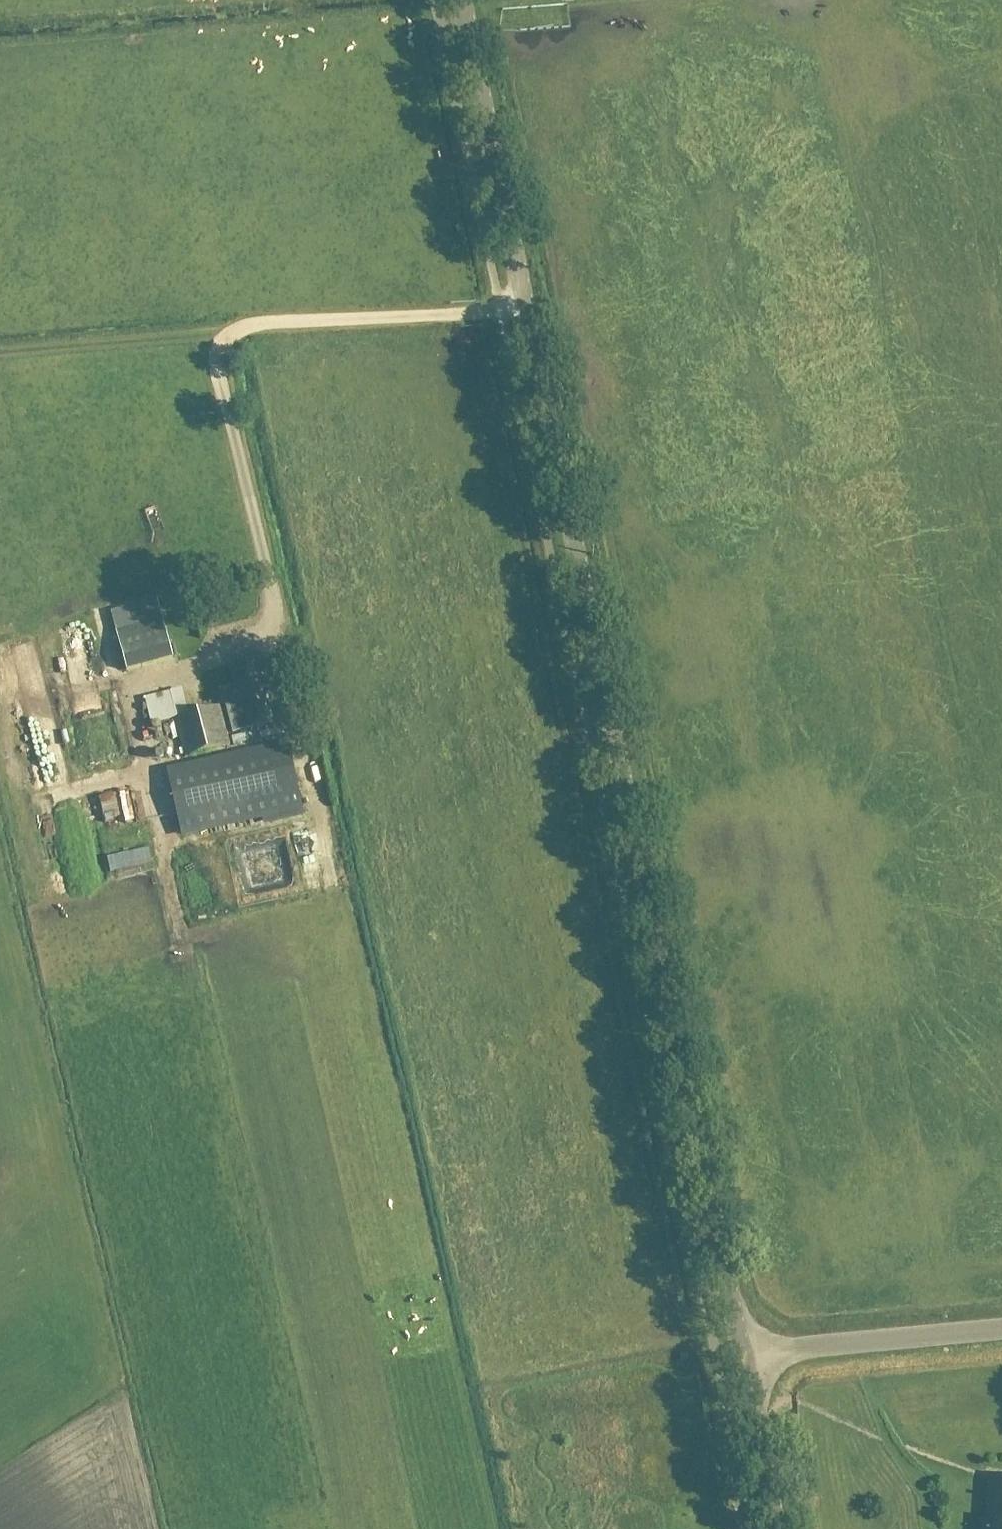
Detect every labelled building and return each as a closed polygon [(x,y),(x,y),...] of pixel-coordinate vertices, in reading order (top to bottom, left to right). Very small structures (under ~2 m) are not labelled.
[(162,623),(116,635),(126,674),(172,661),(162,623)] [(244,730),(275,723),(268,695),(266,696),(257,659),(229,665),(244,730)] [(182,689),(145,696),(150,723),(187,715),(182,689)] [(183,758),(229,746),(219,708),(173,720),(183,758)] [(181,823),(298,797),(286,746),(170,773),(181,823)] [(115,805),(120,819),(142,809),(136,796),(115,805)]
